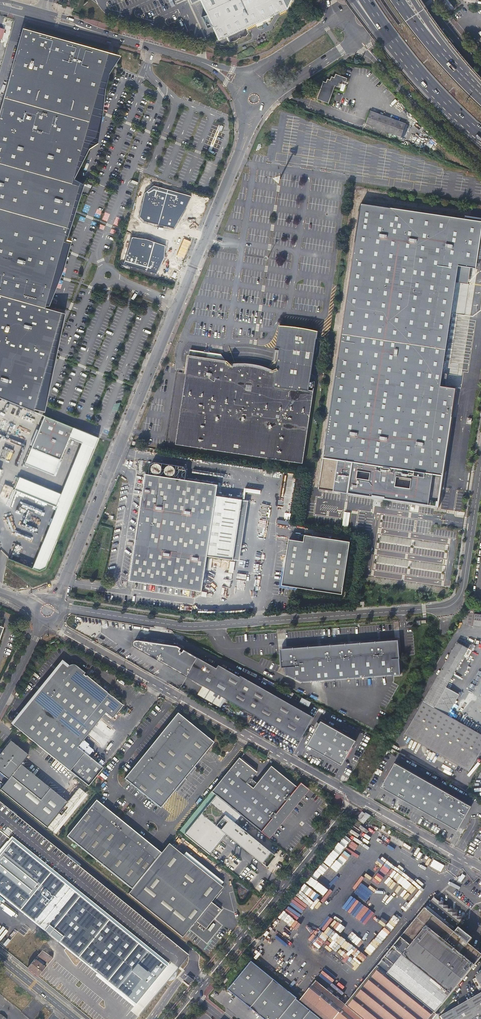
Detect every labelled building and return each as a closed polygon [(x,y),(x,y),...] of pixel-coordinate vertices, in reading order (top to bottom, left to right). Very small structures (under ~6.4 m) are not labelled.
[(285,9),(281,0),(200,0),(206,16),(218,40),(226,37),(228,42),(236,41),(241,37),(246,36),(247,33),(244,28),(285,9)] [(293,6),(295,2),(292,0),(281,0),(285,9),(293,6)] [(23,29),(0,110),(0,398),(33,412),(60,311),(45,307),(79,185),(71,183),(108,53),(23,29)] [(335,86),(324,82),(318,99),(329,103),(335,86)] [(407,124),(371,111),(367,124),(402,137),(407,124)] [(191,196),(154,185),(145,193),(139,216),(144,221),(174,228),(186,208),(191,196)] [(441,382),(458,261),(475,262),(478,254),(480,254),(480,216),(362,199),(318,490),(438,507),(454,384),(441,382)] [(146,240),(132,238),(124,264),(157,274),(164,259),(165,245),(146,240)] [(310,327),(304,326),(296,325),(290,324),(287,324),(281,324),(277,346),(281,346),(278,368),(273,370),(269,372),(263,372),(260,372),(256,372),(256,373),(256,374),(255,376),(250,375),(250,373),(249,372),(249,371),(245,370),(241,368),(237,366),(233,363),(229,359),(228,361),(209,358),(210,351),(192,348),(177,442),(257,455),(304,462),(315,387),(314,387),(316,377),(312,380),(311,379),(315,352),(318,352),(320,337),(318,337),(319,330),(317,329),(310,327)] [(71,427),(43,416),(30,447),(59,460),(67,438),(71,427)] [(77,430),(71,427),(67,438),(80,444),(59,494),(18,477),(12,490),(55,507),(31,568),(38,572),(44,569),(97,439),(79,431),(77,430)] [(59,460),(30,447),(24,464),(52,475),(59,460)] [(208,555),(234,559),(243,498),(217,494),(219,483),(186,478),(188,468),(185,464),(156,460),(151,462),(150,472),(147,472),(130,580),(202,590),(208,555)] [(283,584),(343,593),(351,541),(306,533),(305,540),(290,537),(283,584)] [(475,613),(475,607),(470,607),(467,614),(466,625),(480,627),(480,614),(475,613)] [(460,638),(457,642),(465,646),(467,642),(460,638)] [(398,641),(279,650),(280,668),(284,668),(285,676),(301,683),(400,676),(398,641)] [(180,650),(179,649),(177,647),(142,643),(139,642),(137,642),(136,642),(135,643),(134,644),(133,645),(133,646),(133,647),(134,649),(136,650),(141,652),(144,654),(300,739),(310,723),(282,707),(262,695),(216,669),(184,651),(183,653),(179,651),(180,650)] [(457,642),(404,734),(448,759),(446,764),(455,769),(458,764),(468,771),(480,748),(480,734),(437,709),(441,702),(438,701),(439,699),(468,648),(465,646),(457,642)] [(67,667),(62,663),(12,724),(70,771),(84,753),(77,747),(105,713),(112,719),(123,706),(86,676),(83,675),(85,673),(76,665),(75,665),(73,664),(72,664),(71,665),(70,665),(69,666),(68,667),(67,667)] [(282,707),(310,723),(313,718),(240,677),(239,678),(218,666),(216,669),(262,695),(282,707)] [(299,702),(309,706),(311,701),(301,697),(299,702)] [(214,743),(178,713),(124,779),(160,808),(214,743)] [(356,740),(320,721),(308,745),(342,765),(356,740)] [(8,779),(0,790),(47,827),(67,802),(21,765),(28,755),(10,741),(3,751),(1,751),(0,752),(0,773),(8,779)] [(241,816),(267,838),(285,816),(284,815),(291,807),(292,808),(306,790),(299,784),(296,788),(270,766),(257,783),(251,778),(256,773),(238,758),(211,791),(211,792),(216,796),(241,816)] [(395,762),(381,786),(458,830),(471,805),(395,762)] [(307,790),(306,790),(292,808),(291,807),(284,815),(285,816),(267,838),(268,838),(307,790)] [(202,803),(205,805),(213,796),(210,793),(202,803)] [(241,816),(216,796),(184,834),(209,855),(225,835),(228,832),(240,842),(239,843),(249,852),(257,842),(246,834),(245,836),(233,826),(234,824),(241,816)] [(66,836),(132,889),(161,853),(96,800),(66,836)] [(371,816),(366,813),(360,820),(364,824),(371,816)] [(266,868),(275,857),(234,824),(233,826),(245,836),(246,834),(257,842),(249,852),(239,843),(240,842),(228,832),(225,835),(266,868)] [(350,824),(315,875),(322,880),(324,877),(332,883),(355,850),(352,847),(361,834),(357,832),(359,830),(350,824)] [(167,966),(0,830),(0,895),(136,1005),(167,966)] [(132,889),(128,893),(182,937),(196,921),(206,929),(221,910),(211,902),(223,887),(169,843),(161,853),(132,889)] [(444,865),(433,860),(430,866),(440,872),(444,865)] [(385,883),(394,870),(388,866),(379,879),(385,883)] [(462,873),(457,879),(462,883),(467,877),(462,873)] [(306,900),(308,901),(322,884),(312,876),(292,901),(300,907),(306,900)] [(323,1018),(432,1018),(436,1015),(434,1013),(480,956),(480,954),(468,943),(473,938),(459,927),(464,922),(462,920),(462,917),(457,916),(457,913),(452,912),(452,909),(447,908),(447,905),(442,904),(442,900),(437,899),(434,898),(346,1006),(315,981),(302,997),(299,1000),(323,1018)] [(5,932),(9,929),(0,919),(0,927),(5,932)] [(19,933),(12,928),(9,932),(18,938),(20,940),(17,945),(15,943),(8,952),(19,961),(37,939),(40,942),(43,938),(24,926),(19,933)] [(53,958),(42,950),(39,954),(49,962),(53,958)] [(28,968),(38,976),(45,967),(35,959),(31,964),(28,968)] [(299,1000),(299,1001),(296,999),(297,998),(251,961),(228,989),(264,1018),(323,1018),(299,1000)] [(290,971),(295,975),(300,968),(294,964),(290,971)] [(46,982),(67,999),(71,994),(50,976),(46,982)] [(442,1016),(444,1018),(480,1018),(480,994),(442,1016)]
